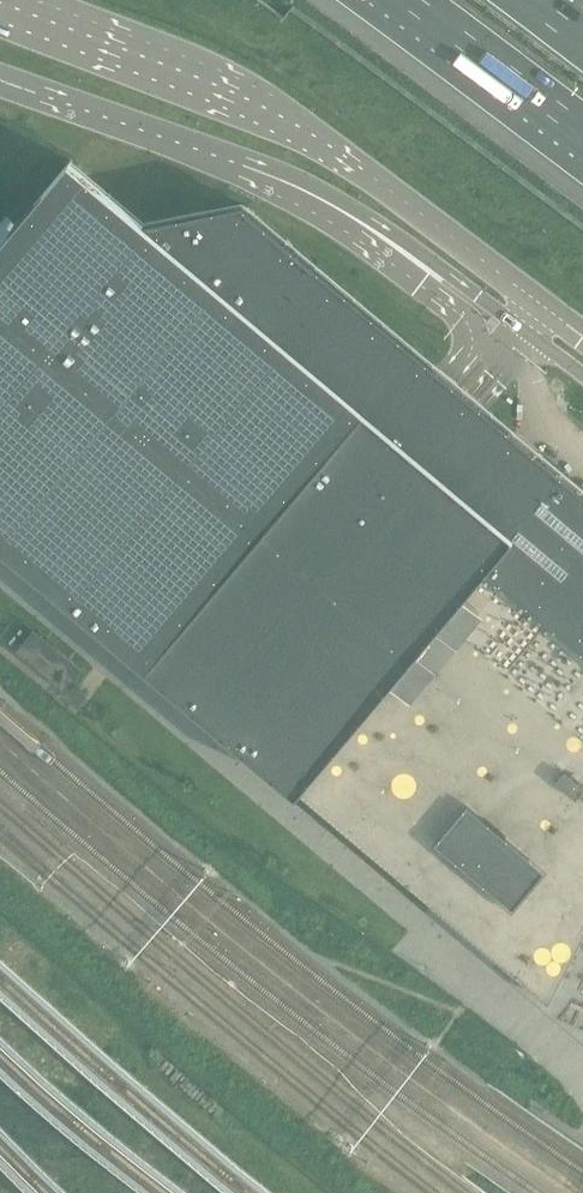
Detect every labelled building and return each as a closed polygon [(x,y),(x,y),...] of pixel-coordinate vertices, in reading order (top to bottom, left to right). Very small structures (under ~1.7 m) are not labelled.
[(0,245),(0,539),(434,905),(433,905),(458,926),(484,948),(517,975),(555,994),(582,938),(582,734),(582,733),(582,732),(582,489),(467,391),(244,203),(145,222),(72,160),(0,245)] [(20,651),(64,688),(79,669),(35,633),(33,635),(20,651)]
